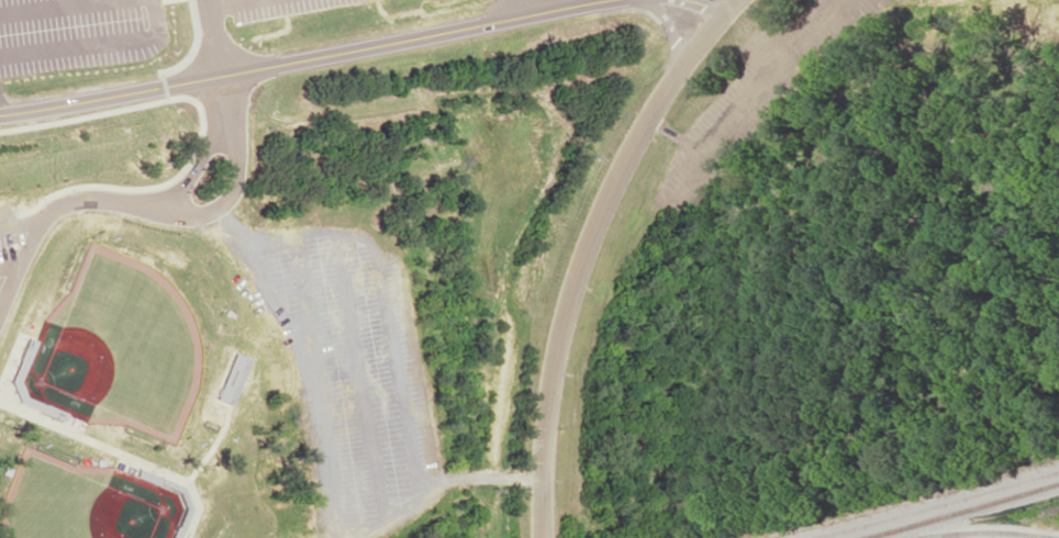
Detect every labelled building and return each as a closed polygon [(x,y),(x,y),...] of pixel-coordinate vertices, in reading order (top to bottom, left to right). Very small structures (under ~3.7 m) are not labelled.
[(248,358),(232,351),(212,398),(228,404),(248,358)]
